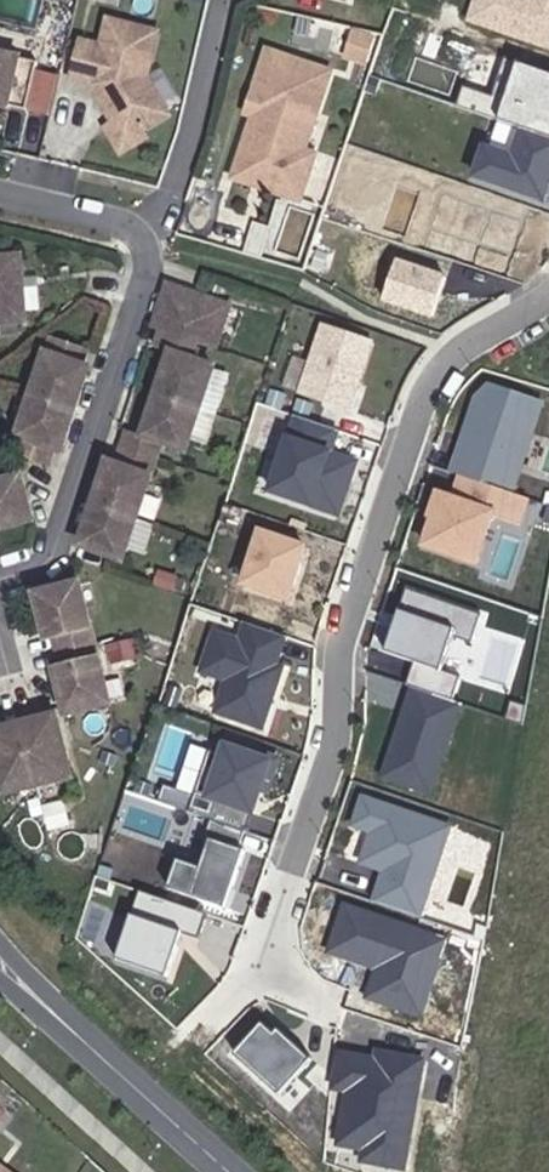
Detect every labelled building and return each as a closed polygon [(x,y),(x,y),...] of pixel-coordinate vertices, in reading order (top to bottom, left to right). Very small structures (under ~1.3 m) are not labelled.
[(466,24),(548,52),(548,0),(474,0),(466,24)] [(164,25),(115,13),(108,39),(88,34),(80,72),(100,76),(99,78),(108,80),(114,89),(112,98),(124,116),(149,122),(175,105),(153,70),(164,25)] [(0,35),(0,94),(35,101),(48,46),(0,35)] [(336,68),(272,53),(262,94),(274,97),(263,141),(272,155),(264,185),(316,198),(325,163),(316,149),(312,141),(318,115),(325,111),(336,68)] [(548,137),(548,75),(509,62),(496,100),(464,89),(458,106),(548,137)] [(108,80),(99,78),(112,98),(114,89),(108,80)] [(274,97),(262,94),(257,115),(264,116),(248,181),(264,185),(272,155),(263,141),(274,97)] [(316,149),(325,111),(318,115),(312,141),(316,149)] [(149,122),(124,116),(115,122),(130,145),(154,130),(149,122)] [(521,131),(512,157),(484,148),(474,179),(546,203),(548,193),(548,140),(521,131)] [(328,152),(316,149),(325,163),(328,152)] [(522,219),(443,193),(425,248),(504,274),(522,219)] [(37,317),(34,253),(0,255),(0,319),(37,317)] [(395,262),(381,302),(428,318),(442,278),(395,262)] [(89,546),(125,559),(165,442),(189,450),(218,367),(194,359),(200,343),(218,349),(233,307),(202,296),(172,285),(157,328),(164,330),(158,347),(182,355),(154,438),(130,429),(115,472),(108,470),(86,534),(93,536),(89,546)] [(372,344),(322,327),(299,392),(350,409),(372,344)] [(91,349),(56,336),(15,453),(51,465),(60,438),(67,441),(89,376),(82,374),(91,349)] [(453,465),(516,487),(546,404),(484,381),(478,396),(453,465)] [(273,487),(338,510),(357,459),(331,449),(339,426),(298,413),(273,487)] [(519,520),(528,495),(465,473),(457,496),(443,491),(435,513),(430,511),(420,539),(478,559),(494,512),(519,520)] [(0,480),(0,525),(32,519),(22,475),(0,480)] [(313,547),(257,529),(237,588),(293,607),(313,547)] [(79,586),(36,595),(43,629),(51,628),(63,682),(56,683),(63,715),(107,706),(79,586)] [(483,615),(409,590),(388,652),(417,662),(410,683),(455,698),(463,677),(444,670),(456,638),(473,644),(483,615)] [(288,635),(249,621),(243,637),(218,629),(204,668),(229,677),(219,709),(265,725),(285,665),(278,663),(288,635)] [(411,689),(379,779),(433,798),(464,708),(411,689)] [(0,730),(0,794),(66,779),(52,718),(0,730)] [(214,742),(190,810),(246,829),(258,794),(266,796),(272,779),(282,750),(231,733),(227,746),(214,742)] [(451,826),(366,796),(356,825),(374,831),(363,862),(386,870),(376,901),(420,916),(451,826)] [(246,829),(214,818),(208,835),(214,837),(204,865),(182,857),(172,885),(226,904),(245,848),(239,846),(246,829)] [(136,895),(129,918),(197,938),(203,915),(136,895)] [(447,934),(345,902),(328,956),(376,971),(366,1001),(420,1018),(447,934)] [(180,934),(129,918),(116,959),(167,975),(180,934)] [(265,1021),(234,1054),(276,1092),(307,1059),(265,1021)] [(407,1171),(426,1059),(373,1050),(372,1056),(337,1050),(330,1092),(344,1095),(335,1149),(361,1153),(359,1163),(407,1171)] [(6,1104),(0,1113),(0,1124),(11,1132),(22,1115),(6,1104)]
